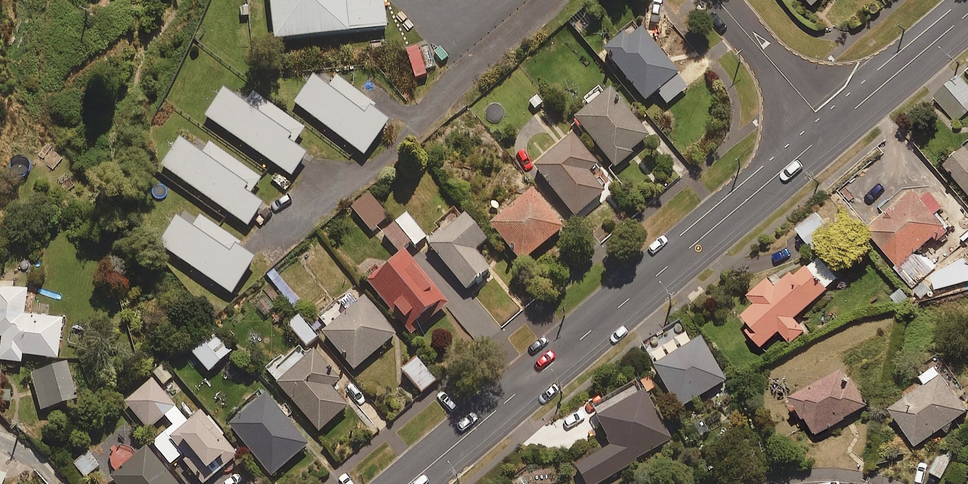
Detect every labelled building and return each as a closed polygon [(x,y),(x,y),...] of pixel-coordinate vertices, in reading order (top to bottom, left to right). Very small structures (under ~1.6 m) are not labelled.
[(277,37),(381,27),(379,0),(274,0),(277,37)] [(689,87),(640,25),(607,51),(646,102),(658,92),(668,104),(689,87)] [(967,113),(967,83),(958,73),(932,98),(957,123),(967,113)] [(329,89),(315,78),(296,104),(365,156),(390,123),(373,110),(376,106),(338,78),(329,89)] [(652,138),(605,85),(584,104),(589,110),(576,121),(618,168),(652,138)] [(247,106),(225,91),(207,118),(292,177),(307,155),(294,146),(305,129),(255,94),(247,106)] [(598,167),(574,136),(535,167),(576,217),(605,194),(589,174),(598,167)] [(203,156),(181,141),(162,167),(248,227),(263,205),(250,196),(261,180),(211,144),(203,156)] [(948,166),(967,190),(967,150),(948,166)] [(565,228),(534,190),(492,226),(523,263),(565,228)] [(934,268),(918,252),(934,237),(939,242),(951,231),(940,218),(949,209),(932,191),(923,200),(915,192),(869,234),(916,285),(934,268)] [(389,217),(370,194),(352,208),(372,231),(389,217)] [(384,234),(400,253),(411,243),(414,248),(426,238),(407,215),(384,234)] [(487,242),(465,215),(429,245),(467,290),(491,270),(475,252),(487,242)] [(258,256),(201,218),(193,230),(177,219),(159,246),(232,294),(258,256)] [(825,239),(809,219),(798,228),(813,248),(825,239)] [(416,331),(413,328),(440,306),(443,309),(448,305),(404,253),(368,283),(412,335),(416,331)] [(841,280),(822,258),(812,267),(808,263),(778,288),(771,280),(744,303),(750,311),(745,316),(754,327),(749,332),(763,348),(781,332),(791,344),(807,331),(796,318),(841,280)] [(0,289),(0,338),(3,339),(1,362),(23,364),(24,356),(59,360),(63,321),(23,317),(26,291),(0,289)] [(397,336),(365,299),(324,334),(356,371),(397,336)] [(319,338),(299,314),(287,324),(307,348),(319,338)] [(727,381),(703,340),(695,345),(682,324),(643,348),(680,409),(727,381)] [(232,353),(212,331),(190,350),(210,373),(232,353)] [(308,359),(301,350),(290,360),(285,354),(266,371),(320,433),(348,408),(332,388),(338,383),(313,355),(308,359)] [(436,383),(418,361),(404,372),(422,394),(436,383)] [(78,402),(69,365),(32,374),(41,411),(78,402)] [(940,368),(925,378),(929,384),(892,410),(918,447),(967,412),(967,409),(940,368)] [(869,405),(848,369),(794,400),(815,436),(869,405)] [(230,465),(239,457),(203,412),(189,424),(154,380),(125,403),(148,431),(166,417),(174,427),(154,444),(171,465),(181,457),(203,483),(206,483),(215,477),(210,472),(225,459),(230,465)] [(637,384),(594,412),(615,446),(577,469),(586,483),(600,483),(673,439),(637,384)] [(309,446),(266,394),(229,426),(272,477),(309,446)] [(941,447),(928,474),(941,480),(955,454),(941,447)] [(147,449),(111,479),(115,483),(177,483),(147,449)] [(100,466),(89,452),(74,464),(85,478),(100,466)]
